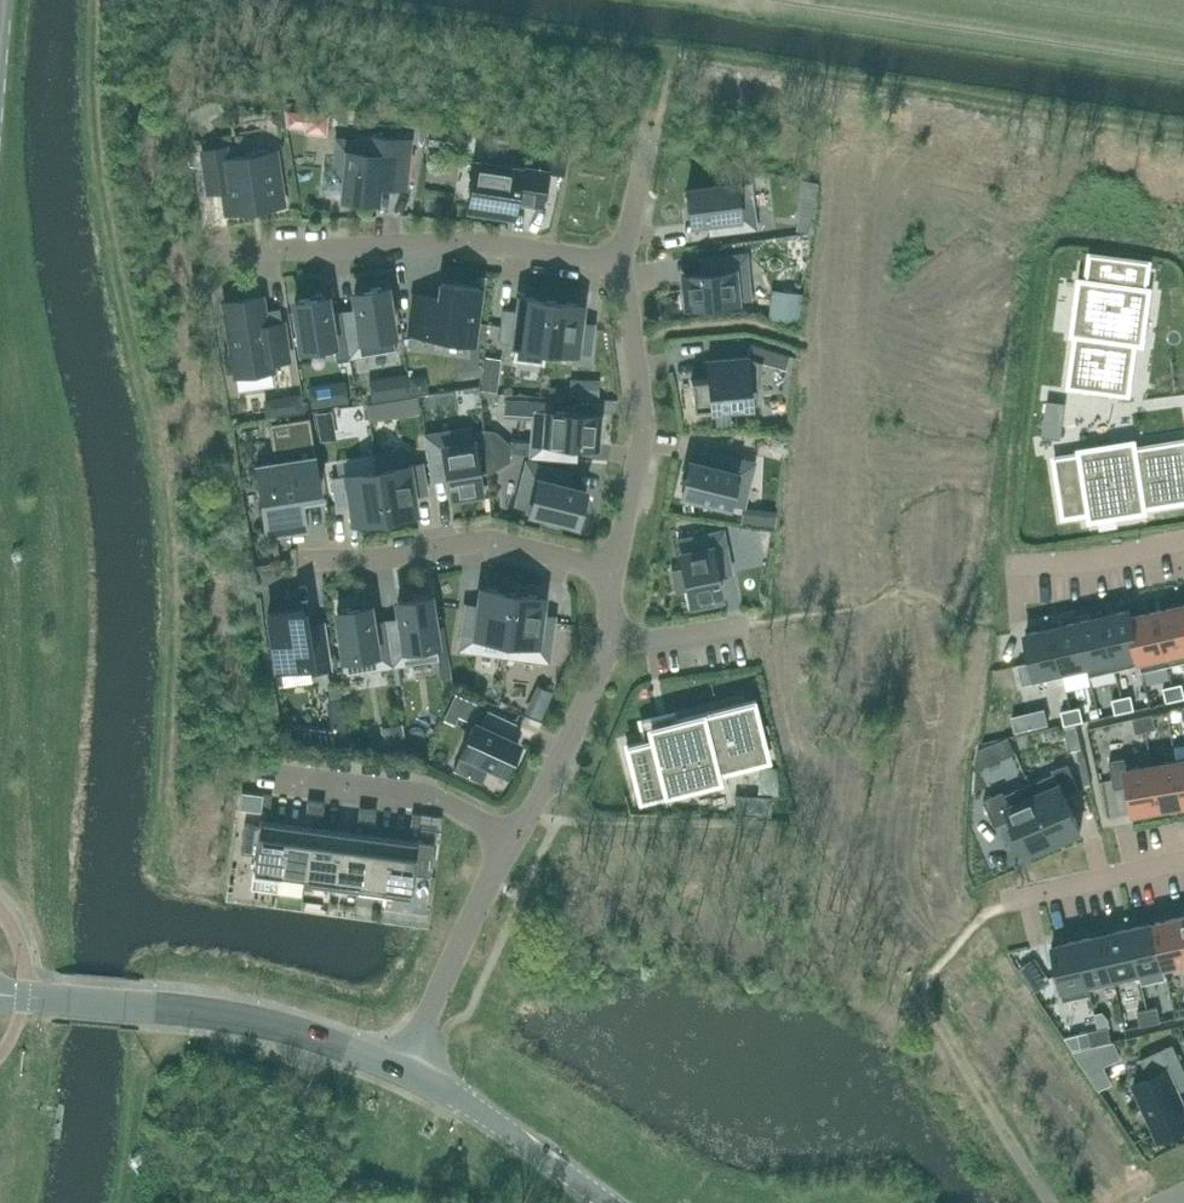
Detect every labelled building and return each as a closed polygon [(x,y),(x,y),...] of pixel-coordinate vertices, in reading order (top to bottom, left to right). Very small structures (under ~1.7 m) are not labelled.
[(305,112),(284,110),(286,126),(303,128),(305,112)] [(341,197),(376,201),(377,201),(379,185),(405,188),(410,139),(357,134),(356,141),(337,139),(335,165),(344,166),(341,197)] [(202,151),(202,152),(208,191),(222,189),(226,212),(283,204),(275,151),(270,152),(267,150),(262,150),(253,151),(249,153),(246,155),(227,158),(226,147),(202,151)] [(475,160),(474,163),(467,207),(513,215),(515,200),(541,204),(547,171),(475,160)] [(755,227),(750,181),(686,189),(690,220),(709,218),(711,232),(755,227)] [(799,213),(797,228),(813,230),(815,215),(799,213)] [(809,237),(799,237),(800,252),(810,251),(809,237)] [(687,305),(750,299),(746,253),(701,257),(703,272),(684,274),(687,305)] [(1146,287),(1150,262),(1091,254),(1087,279),(1080,278),(1073,333),(1077,334),(1070,386),(1129,394),(1136,342),(1143,343),(1150,288),(1146,287)] [(473,340),(479,287),(441,283),(439,298),(415,295),(410,332),(434,335),(434,336),(473,340)] [(348,348),(350,356),(395,349),(385,286),(354,291),(357,310),(342,312),(347,341),(348,348)] [(788,292),(784,319),(799,321),(803,293),(788,292)] [(347,341),(342,312),(328,314),(325,295),(294,300),(302,348),(347,341)] [(223,302),(231,351),(225,352),(228,371),(234,370),(234,374),(273,368),(271,361),(288,358),(282,323),(267,325),(261,296),(223,302)] [(546,348),(551,300),(521,296),(513,359),(544,363),(546,348)] [(551,300),(546,348),(589,354),(593,325),(578,323),(581,304),(551,300)] [(691,380),(694,408),(755,403),(762,361),(783,368),(787,355),(750,343),(746,356),(707,359),(709,378),(691,380)] [(1047,401),(1043,436),(1060,438),(1065,403),(1047,401)] [(531,454),(530,455),(545,457),(574,459),(575,444),(594,445),(597,414),(548,411),(534,410),(531,454)] [(718,431),(744,433),(745,423),(718,421),(718,431)] [(471,426),(425,433),(428,449),(432,478),(433,478),(447,476),(450,495),(481,490),(473,442),(471,426)] [(509,453),(510,444),(495,431),(483,429),(485,451),(488,451),(509,453)] [(1136,448),(1135,440),(1080,449),(1080,453),(1054,457),(1064,516),(1090,512),(1091,519),(1145,510),(1145,506),(1183,500),(1183,440),(1136,448)] [(373,454),(376,469),(381,502),(383,517),(414,512),(411,493),(426,491),(421,462),(407,464),(404,449),(373,454)] [(485,451),(487,472),(490,472),(509,460),(509,453),(488,451),(485,451)] [(681,491),(743,506),(754,462),(711,451),(708,466),(689,461),(681,491)] [(267,532),(305,526),(300,497),(320,494),(314,455),(276,461),(266,463),(256,465),(267,532)] [(515,505),(544,512),(541,524),(560,529),(563,517),(577,521),(584,491),(566,486),(569,471),(526,461),(515,505)] [(381,502),(376,469),(332,476),(337,505),(352,502),(355,521),(383,517),(381,502)] [(683,568),(672,570),(676,591),(687,589),(690,602),(720,595),(716,576),(731,573),(722,531),(677,540),(680,554),(683,568)] [(458,648),(503,654),(505,640),(511,592),(482,588),(480,607),(465,605),(458,648)] [(503,654),(520,657),(548,661),(554,617),(539,615),(542,596),(511,592),(505,640),(503,654)] [(400,619),(385,621),(392,665),(438,657),(436,643),(428,595),(397,600),(400,619)] [(392,665),(385,621),(370,624),(367,605),(337,610),(347,672),(392,665)] [(1156,611),(1168,665),(1183,661),(1183,616),(1181,605),(1156,611)] [(276,667),(294,664),(310,662),(312,670),(329,667),(322,623),(306,625),(304,607),(268,613),(276,667)] [(1168,665),(1156,611),(1132,616),(1130,609),(1128,610),(1143,670),(1168,665)] [(1143,670),(1128,610),(1103,615),(1115,669),(1140,663),(1142,671),(1143,670)] [(1115,669),(1103,615),(1078,621),(1090,675),(1115,669)] [(1090,675),(1078,621),(1052,627),(1063,675),(1088,669),(1089,675),(1090,675)] [(1063,675),(1052,627),(1026,633),(1037,681),(1063,675)] [(1173,685),(1176,699),(1183,697),(1183,690),(1182,683),(1173,685)] [(338,684),(328,685),(330,699),(340,698),(338,684)] [(1173,685),(1163,687),(1167,701),(1176,699),(1173,685)] [(1131,694),(1122,696),(1125,711),(1134,709),(1131,694)] [(1122,696),(1112,699),(1116,713),(1125,711),(1122,696)] [(640,799),(655,795),(719,779),(717,771),(768,758),(753,700),(674,720),(677,732),(626,745),(640,799)] [(1080,706),(1071,708),(1074,722),(1084,720),(1080,706)] [(1071,708),(1061,710),(1065,724),(1074,722),(1071,708)] [(509,737),(515,723),(488,710),(481,724),(475,721),(461,751),(474,757),(481,761),(505,771),(519,742),(509,737)] [(1153,713),(1143,715),(1146,730),(1156,728),(1153,713)] [(1146,730),(1143,715),(1133,718),(1136,732),(1146,730)] [(1114,788),(1129,786),(1134,811),(1159,807),(1152,764),(1128,768),(1126,757),(1110,759),(1114,788)] [(1176,760),(1152,764),(1159,807),(1183,803),(1176,760)] [(1054,772),(1030,783),(1054,842),(1081,830),(1066,795),(1080,789),(1069,763),(1053,769),(1054,772)] [(1030,783),(1005,793),(1003,790),(984,799),(995,825),(1013,818),(1028,853),(1054,842),(1030,783)] [(270,807),(271,794),(263,793),(261,806),(270,807)] [(770,797),(735,795),(735,813),(769,814),(770,797)] [(314,813),(316,800),(308,799),(306,812),(314,813)] [(316,800),(314,813),(322,814),(324,801),(321,801),(318,800),(316,800)] [(366,820),(368,807),(360,806),(358,819),(366,820)] [(374,821),(376,808),(368,807),(366,820),(374,821)] [(412,813),(411,826),(419,827),(421,814),(412,813)] [(284,824),(260,820),(259,825),(245,823),(240,852),(255,854),(253,868),(280,872),(282,845),(284,824)] [(284,824),(282,845),(280,872),(305,875),(303,885),(306,885),(312,827),(284,824)] [(312,827),(306,885),(332,889),(338,831),(312,827)] [(332,889),(347,891),(357,892),(364,834),(338,831),(332,889)] [(357,892),(371,894),(383,896),(390,838),(364,834),(357,892)] [(434,844),(403,840),(390,838),(383,896),(409,899),(413,873),(430,876),(434,844)] [(1180,916),(1155,922),(1166,970),(1183,966),(1183,933),(1180,916)] [(1163,965),(1154,923),(1129,928),(1139,970),(1163,965)] [(1139,970),(1129,928),(1105,934),(1115,976),(1139,970)] [(1090,993),(1092,993),(1090,987),(1115,982),(1104,934),(1078,940),(1089,988),(1090,993)] [(1089,988),(1078,940),(1051,946),(1064,999),(1090,993),(1089,988)] [(1161,1021),(1158,1006),(1148,1008),(1151,1023),(1161,1021)] [(1151,1023),(1148,1008),(1138,1010),(1141,1025),(1151,1023)] [(1112,1041),(1108,1026),(1098,1028),(1102,1043),(1112,1041)] [(1102,1043),(1098,1028),(1088,1031),(1092,1045),(1102,1043)] [(1133,1085),(1158,1140),(1183,1128),(1183,1103),(1179,1091),(1183,1088),(1183,1067),(1173,1043),(1141,1058),(1149,1077),(1133,1085)]
